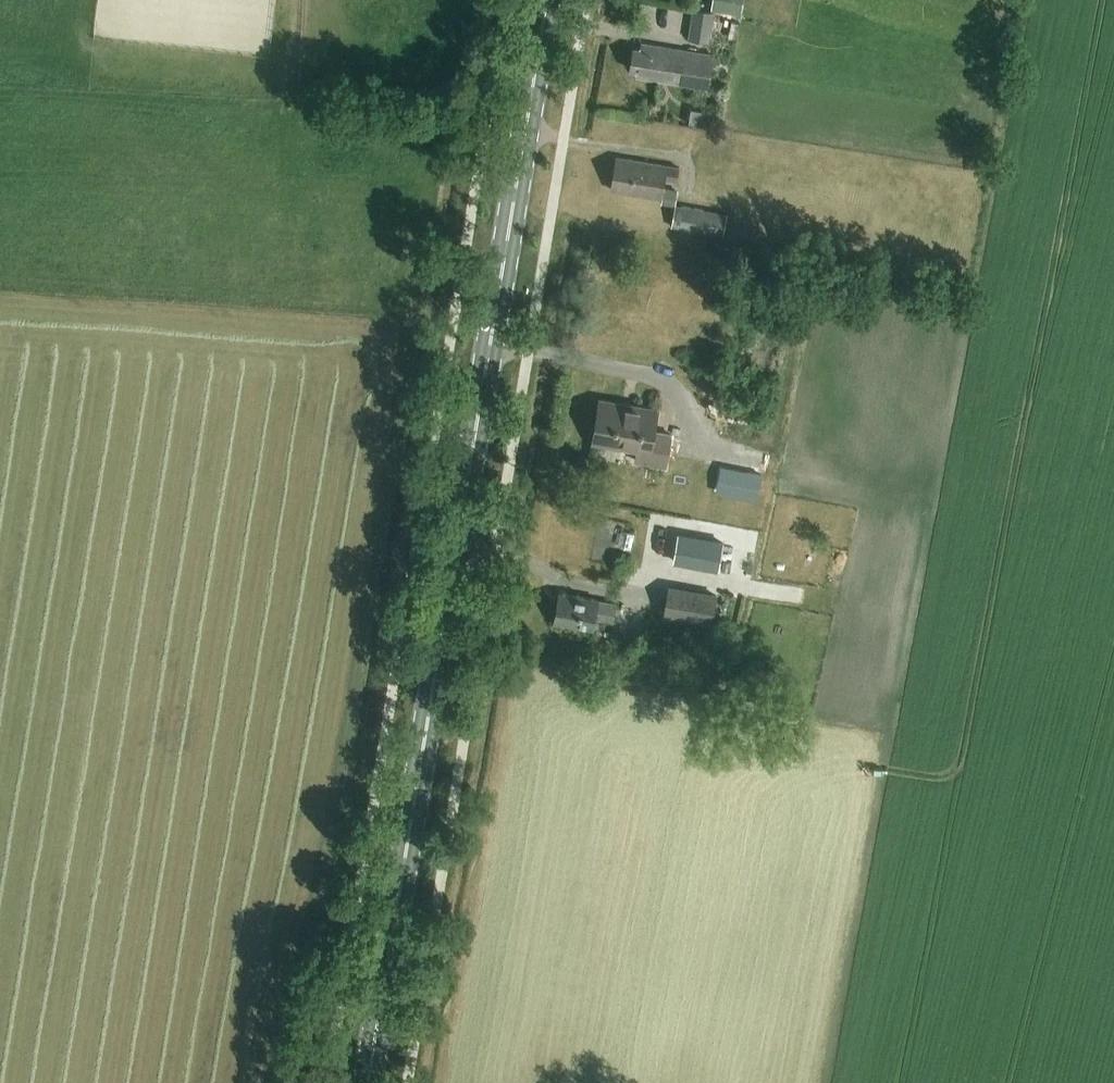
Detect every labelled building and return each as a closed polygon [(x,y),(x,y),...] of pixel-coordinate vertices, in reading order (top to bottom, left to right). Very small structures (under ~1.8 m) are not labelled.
[(710,10),(741,15),(743,0),(712,0),(710,10)] [(714,13),(694,10),(689,40),(709,43),(714,13)] [(737,40),(740,24),(735,23),(731,39),(737,40)] [(641,44),(640,50),(634,49),(631,71),(637,72),(636,78),(707,89),(712,55),(641,44)] [(661,204),(672,206),(675,191),(664,189),(665,179),(677,181),(679,168),(617,158),(616,164),(612,185),(613,185),(612,190),(662,199),(661,204)] [(728,215),(676,206),(672,227),(724,236),(728,215)] [(658,410),(600,400),(593,443),(638,450),(636,461),(666,466),(671,435),(654,432),(658,410)] [(757,501),(761,475),(720,468),(715,494),(757,501)] [(679,535),(674,562),(718,570),(722,543),(679,535)] [(716,596),(669,588),(665,615),(711,623),(716,596)] [(598,600),(560,593),(554,623),(593,629),(595,618),(614,621),(617,605),(598,601),(598,600)]
